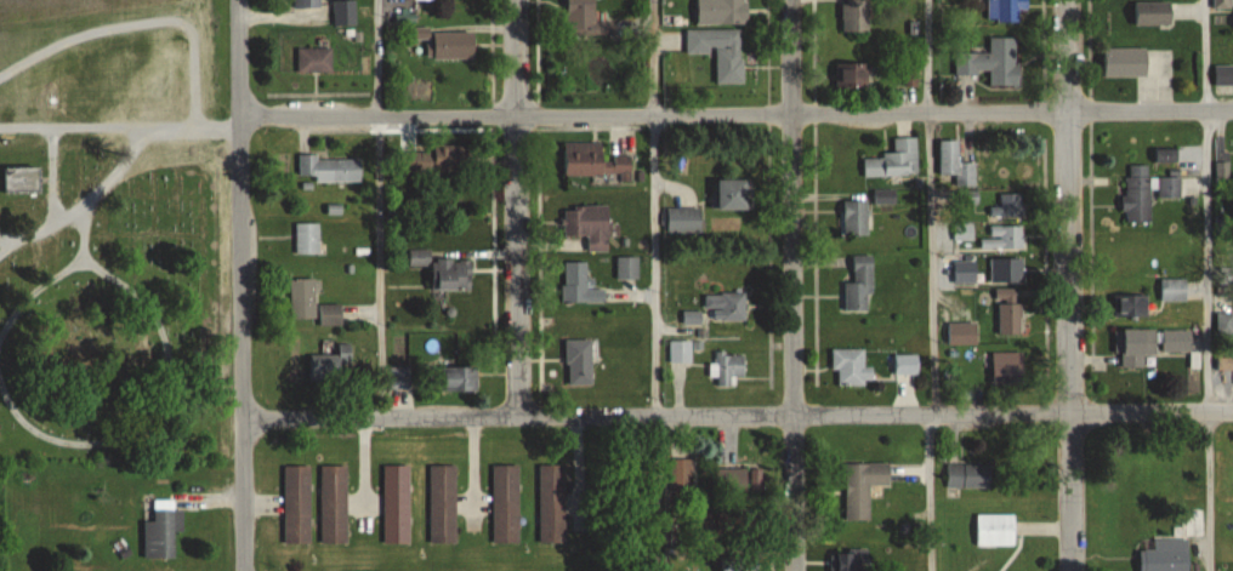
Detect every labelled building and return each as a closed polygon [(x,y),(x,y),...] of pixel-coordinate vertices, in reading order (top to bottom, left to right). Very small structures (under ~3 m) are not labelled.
[(320,0),(293,0),(293,8),(320,8),(320,0)] [(354,25),(354,0),(333,0),(333,25),(354,25)] [(610,35),(610,13),(595,13),(595,0),(567,0),(567,35),(610,35)] [(747,0),(697,0),(697,24),(747,24),(747,0)] [(870,32),(870,0),(842,0),(842,32),(870,32)] [(1026,21),(1026,0),(989,0),(989,21),(1026,21)] [(1135,25),(1171,25),(1171,2),(1135,2),(1135,25)] [(716,84),(743,84),(743,30),(686,30),(686,53),(716,53),(716,84)] [(434,59),(474,59),(474,32),(434,32),(434,59)] [(1018,38),(989,38),(989,53),(960,53),(959,73),(990,73),(990,86),(1018,86),(1018,38)] [(331,48),(297,48),(297,75),(331,75),(331,48)] [(1147,48),(1104,48),(1104,77),(1147,77),(1147,48)] [(838,92),(868,92),(868,63),(838,63),(838,92)] [(916,137),(894,137),(894,156),(864,156),(864,176),(917,175),(916,137)] [(940,174),(956,174),(956,184),(971,184),(971,164),(959,164),(959,140),(940,140),(940,174)] [(604,143),(564,143),(565,176),(619,175),(619,181),(630,180),(630,156),(604,156),(604,143)] [(471,175),(471,148),(405,147),(404,175),(471,175)] [(298,158),(298,182),(360,182),(360,158),(298,158)] [(1179,200),(1179,177),(1149,177),(1149,165),(1125,165),(1125,224),(1153,224),(1153,200),(1179,200)] [(38,193),(38,168),(5,168),(5,193),(38,193)] [(752,211),(752,180),(718,180),(718,211),(752,211)] [(1022,218),(1022,194),(998,194),(998,206),(990,206),(990,218),(1022,218)] [(868,235),(868,201),(843,201),(843,235),(868,235)] [(608,251),(609,206),(563,206),(563,236),(587,237),(587,251),(608,251)] [(666,233),(702,233),(702,208),(666,208),(666,233)] [(319,224),(295,224),(295,255),(319,255),(319,224)] [(1023,226),(988,226),(988,251),(1023,251),(1023,226)] [(430,251),(408,250),(408,267),(431,267),(431,291),(472,292),(472,260),(430,260),(430,251)] [(845,311),(873,311),(873,256),(852,256),(852,282),(845,282),(845,311)] [(617,279),(637,279),(637,258),(617,258),(617,279)] [(990,284),(1022,284),(1022,259),(990,259),(990,284)] [(562,303),(604,303),(604,290),(587,290),(587,262),(562,262),(562,303)] [(315,280),(290,280),(290,320),(315,320),(315,280)] [(1161,302),(1186,302),(1186,280),(1161,280),(1161,302)] [(706,321),(746,321),(746,290),(706,290),(706,321)] [(1015,302),(1015,290),(997,290),(997,335),(1023,335),(1023,302),(1015,302)] [(1148,320),(1148,296),(1114,296),(1114,320),(1148,320)] [(341,326),(341,305),(319,305),(319,326),(341,326)] [(1218,314),(1218,334),(1232,334),(1232,314),(1218,314)] [(977,323),(948,323),(948,346),(977,346),(977,323)] [(1145,369),(1145,355),(1158,355),(1158,330),(1122,330),(1122,369),(1145,369)] [(1199,331),(1162,331),(1162,353),(1199,353),(1199,331)] [(592,341),(566,341),(566,385),(592,385),(592,341)] [(349,364),(349,345),(339,345),(339,355),(310,355),(310,382),(340,382),(340,364),(349,364)] [(865,385),(865,349),(833,349),(833,385),(865,385)] [(745,376),(745,353),(714,353),(714,387),(736,387),(736,376),(745,376)] [(993,354),(993,382),(1024,382),(1024,354),(993,354)] [(919,355),(895,355),(895,375),(919,375),(919,355)] [(387,390),(411,390),(411,367),(387,367),(387,390)] [(477,367),(436,367),(436,392),(477,392),(477,367)] [(696,495),(696,460),(668,460),(668,495),(696,495)] [(845,464),(846,521),(870,521),(869,486),(890,485),(890,464),(845,464)] [(947,488),(991,488),(991,464),(947,464),(947,488)] [(409,466),(383,466),(383,544),(409,544),(409,466)] [(429,544),(456,544),(456,466),(429,466),(429,544)] [(492,544),(518,544),(518,466),(492,466),(492,544)] [(538,466),(538,543),(565,543),(565,466),(538,466)] [(729,467),(729,491),(766,491),(766,467),(729,467)] [(283,468),(283,545),(310,545),(310,468),(283,468)] [(320,545),(346,545),(346,479),(320,479),(320,545)] [(182,534),(182,509),(154,509),(154,522),(144,522),(144,559),(175,559),(175,534),(182,534)] [(1202,512),(1186,512),(1186,536),(1202,536),(1202,512)] [(1015,515),(977,515),(977,547),(1015,547),(1015,515)] [(1188,540),(1141,540),(1141,570),(1188,570),(1188,540)] [(865,554),(831,554),(831,570),(865,570),(865,554)] [(747,556),(721,556),(721,570),(747,570),(747,556)]
